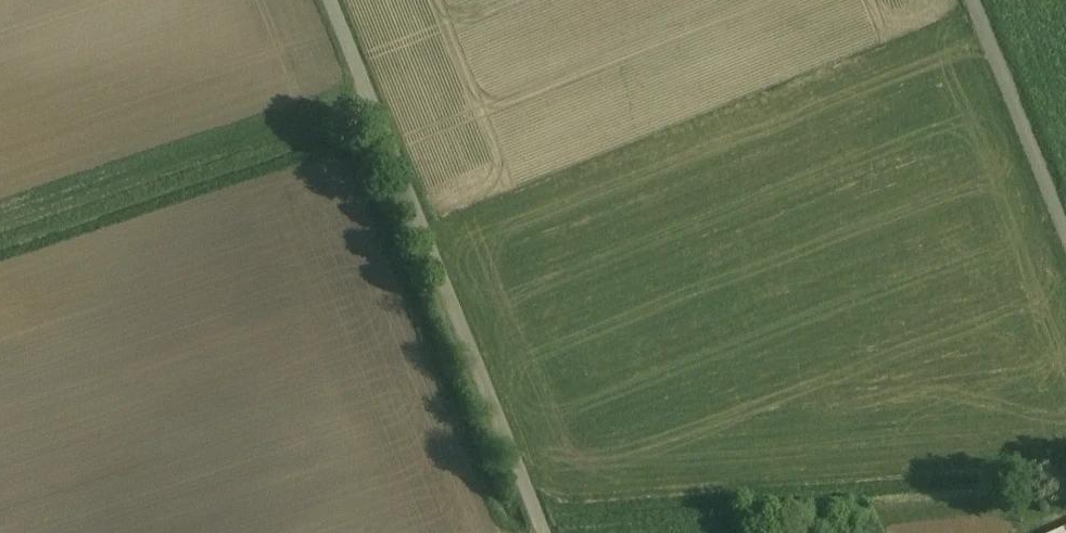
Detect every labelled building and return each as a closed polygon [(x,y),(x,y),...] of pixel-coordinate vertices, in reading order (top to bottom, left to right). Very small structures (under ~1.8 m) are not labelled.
[(1047,532),(1065,532),(1065,525),(1047,532)]
